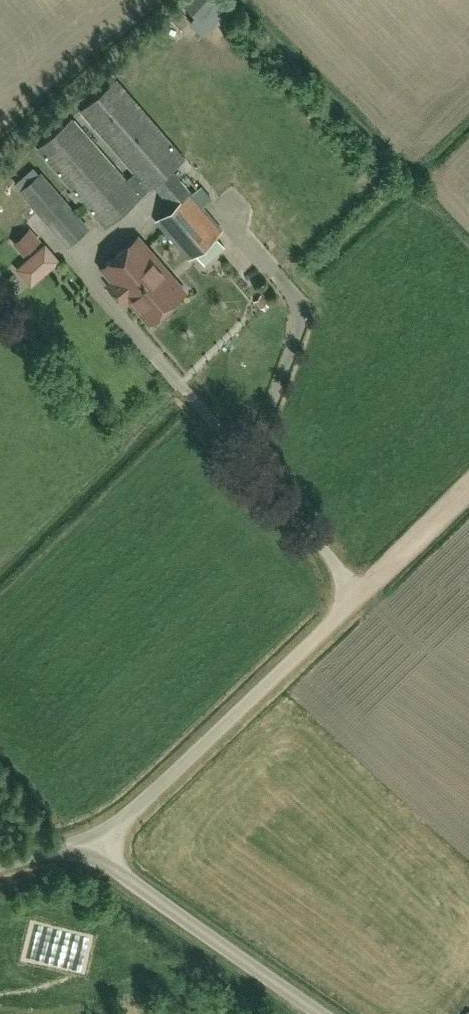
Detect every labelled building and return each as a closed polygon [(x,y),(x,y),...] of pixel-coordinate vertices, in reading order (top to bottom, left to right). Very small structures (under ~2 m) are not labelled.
[(214,0),(186,0),(182,5),(198,19),(214,0)] [(116,80),(81,110),(134,171),(125,179),(72,118),(37,148),(105,226),(140,196),(138,194),(147,186),(149,188),(184,158),(116,80)] [(68,245),(88,228),(40,174),(20,191),(68,245)] [(188,259),(196,252),(205,263),(226,245),(216,234),(222,230),(175,175),(159,188),(174,206),(156,221),(188,259)] [(153,301),(152,300),(152,296),(154,295),(140,278),(146,273),(137,261),(150,250),(138,236),(101,267),(113,281),(108,284),(123,302),(127,298),(139,312),(153,301)] [(43,241),(27,256),(42,272),(58,257),(43,241)] [(152,300),(153,301),(139,312),(148,322),(185,291),(150,250),(137,261),(146,273),(140,278),(154,295),(152,296),(152,300)]
